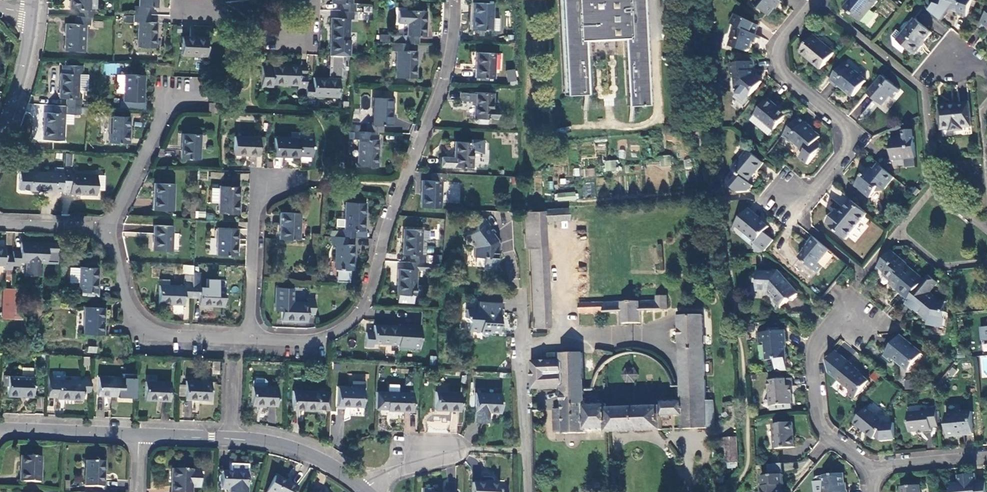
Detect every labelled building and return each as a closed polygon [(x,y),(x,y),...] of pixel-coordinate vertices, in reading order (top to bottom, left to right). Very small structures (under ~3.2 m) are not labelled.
[(79,16),(90,17),(93,17),(94,10),(90,10),(90,8),(90,0),(70,0),(70,8),(79,9),(79,16)] [(135,14),(149,15),(149,7),(157,8),(157,0),(139,0),(139,6),(135,6),(135,14)] [(341,11),(354,11),(356,11),(356,3),(351,3),(352,0),(332,0),(332,3),(341,3),(341,11)] [(640,0),(558,0),(563,102),(585,101),(582,47),(621,45),(625,112),(646,111),(640,0)] [(783,0),(757,0),(755,3),(770,15),(783,0)] [(845,9),(861,22),(878,2),(876,0),(852,0),(845,9)] [(974,0),(945,0),(942,6),(958,12),(957,15),(967,18),(974,0)] [(472,2),(471,29),(497,30),(497,18),(492,18),(492,3),(472,2)] [(331,18),(329,55),(348,56),(349,19),(354,19),(354,11),(341,11),(339,11),(339,18),(331,18)] [(407,43),(417,44),(418,37),(425,37),(426,11),(398,11),(398,23),(408,24),(407,36),(393,35),(392,43),(407,43)] [(125,22),(134,22),(135,14),(125,14),(125,22)] [(149,22),(149,15),(135,14),(134,22),(138,23),(137,47),(155,48),(156,22),(149,22)] [(759,26),(736,15),(731,24),(734,26),(735,28),(731,37),(734,38),(731,47),(748,52),(751,50),(756,35),(755,34),(759,26)] [(90,25),(90,17),(79,16),(75,16),(75,24),(66,24),(64,51),(84,51),(86,25),(90,25)] [(931,33),(915,20),(904,32),(906,33),(899,41),(915,55),(922,46),(921,45),(931,33)] [(391,42),(390,34),(379,35),(380,44),(391,42)] [(207,38),(181,36),(181,54),(206,55),(207,38)] [(835,54),(814,37),(801,52),(822,70),(835,54)] [(392,50),(397,51),(396,77),(415,78),(416,52),(407,51),(407,43),(392,43),(392,50)] [(493,78),(494,53),(476,53),(475,77),(493,78)] [(316,57),(309,56),(307,70),(314,71),(316,57)] [(755,63),(731,65),(732,74),(734,74),(736,85),(750,97),(762,82),(755,76),(755,73),(756,72),(755,63)] [(845,63),(831,81),(838,87),(840,85),(854,97),(866,82),(852,70),(853,69),(845,63)] [(116,73),(116,64),(105,64),(105,73),(116,73)] [(273,66),(262,66),(261,86),(272,87),(272,84),(297,85),(297,89),(306,90),(306,85),(307,67),(299,66),(299,65),(273,64),(273,66)] [(81,107),(82,98),(78,98),(79,74),(83,74),(84,66),(62,65),(62,73),(60,73),(60,97),(68,97),(67,106),(80,107),(81,107)] [(330,68),(330,78),(337,79),(338,68),(330,68)] [(508,85),(518,84),(516,69),(506,70),(508,85)] [(133,108),(133,101),(142,101),(143,101),(143,75),(123,74),(123,101),(124,101),(123,108),(133,108)] [(899,91),(881,76),(867,94),(882,106),(890,97),(893,98),(899,91)] [(314,85),(306,85),(306,90),(305,100),(313,101),(313,96),(338,97),(338,78),(337,79),(330,78),(314,78),(314,85)] [(493,93),(474,92),(474,93),(461,93),(461,101),(474,102),(474,117),(496,119),(497,108),(492,108),(493,93)] [(367,124),(367,132),(376,132),(382,132),(382,124),(392,124),(392,99),(373,98),(372,124),(367,124)] [(769,100),(755,116),(775,132),(787,116),(775,107),(776,105),(769,100)] [(969,104),(940,107),(941,130),(950,129),(950,132),(963,130),(963,128),(971,127),(969,104)] [(80,114),(80,107),(67,106),(54,105),(54,113),(45,112),(43,139),(63,140),(64,113),(80,114)] [(128,143),(129,116),(109,115),(108,142),(128,143)] [(807,123),(799,118),(783,137),(791,143),(792,141),(801,148),(800,149),(805,153),(800,159),(808,165),(822,148),(822,145),(818,141),(821,138),(806,125),(807,123)] [(376,139),(376,132),(367,132),(354,131),(354,139),(358,139),(358,166),(377,166),(378,139),(376,139)] [(299,155),(311,155),(312,133),(299,132),(299,138),(274,137),(273,156),(299,156),(299,155)] [(198,159),(199,134),(182,133),(181,158),(198,159)] [(259,155),(259,137),(234,136),(233,154),(259,155)] [(916,159),(914,137),(905,139),(905,140),(891,141),(893,161),(916,159)] [(473,142),(454,141),(453,158),(440,158),(440,166),(471,167),(472,152),(473,142)] [(731,187),(738,193),(749,192),(754,187),(749,183),(764,164),(749,152),(733,170),(739,175),(731,187)] [(605,171),(616,171),(616,160),(605,160),(605,171)] [(55,185),(62,185),(62,183),(63,168),(55,167),(55,172),(20,171),(19,189),(55,191),(55,185)] [(884,191),(895,178),(881,167),(875,173),(871,171),(866,177),(865,176),(856,187),(871,199),(877,192),(884,191)] [(71,168),(63,168),(62,183),(70,184),(69,194),(96,195),(96,189),(103,189),(104,175),(70,173),(71,168)] [(446,182),(447,174),(431,173),(431,180),(421,180),(420,207),(440,208),(442,182),(446,182)] [(459,200),(460,183),(449,182),(447,199),(459,200)] [(172,210),(173,184),(154,183),(153,209),(172,210)] [(238,213),(239,187),(219,186),(218,212),(238,213)] [(847,240),(868,214),(851,200),(840,214),(837,218),(833,215),(827,222),(831,225),(830,226),(847,240)] [(340,229),(339,237),(347,237),(355,237),(355,230),(364,230),(365,204),(346,203),(344,229),(340,229)] [(567,208),(557,208),(543,209),(543,210),(544,221),(568,221),(567,208)] [(543,210),(522,211),(524,247),(528,248),(529,246),(545,246),(544,221),(543,210)] [(298,239),(300,213),(280,212),(279,238),(298,239)] [(735,226),(757,243),(769,228),(755,216),(753,218),(747,213),(735,226)] [(493,232),(483,218),(474,224),(474,228),(465,235),(473,246),(473,256),(482,256),(482,266),(494,266),(494,257),(500,250),(493,245),(493,238),(494,237),(491,233),(493,232)] [(171,251),(172,226),(154,225),(152,250),(171,251)] [(237,228),(218,228),(216,254),(236,255),(237,228)] [(411,254),(410,262),(425,263),(425,255),(421,255),(422,230),(403,229),(402,254),(411,254)] [(346,245),(347,237),(339,237),(332,236),(331,244),(336,245),(335,270),(353,270),(354,245),(346,245)] [(820,263),(830,251),(814,237),(808,244),(810,245),(800,257),(819,273),(824,266),(820,263)] [(573,292),(579,292),(578,238),(569,239),(570,282),(572,282),(573,292)] [(585,239),(578,238),(579,292),(586,292),(585,239)] [(40,263),(47,263),(47,256),(51,256),(53,254),(54,243),(47,243),(21,242),(20,251),(12,251),(12,255),(12,265),(20,266),(20,262),(28,262),(28,274),(39,275),(40,263)] [(57,243),(54,243),(53,254),(51,256),(47,256),(47,263),(56,263),(57,243)] [(528,248),(529,287),(546,286),(545,246),(529,246),(528,248)] [(12,270),(12,265),(12,255),(4,255),(5,247),(0,247),(0,265),(4,266),(4,269),(6,269),(12,270)] [(879,266),(880,267),(887,273),(886,274),(893,280),(890,284),(910,300),(924,282),(905,266),(907,265),(891,252),(879,266)] [(430,271),(431,264),(425,263),(410,262),(405,262),(405,270),(398,270),(397,295),(398,295),(397,304),(413,304),(414,296),(415,296),(416,271),(430,271)] [(182,273),(194,274),(194,265),(183,264),(182,273)] [(96,297),(98,267),(79,266),(79,268),(78,283),(78,292),(81,292),(86,292),(86,296),(96,297)] [(69,282),(78,283),(79,268),(69,267),(69,282)] [(783,278),(782,276),(774,276),(774,274),(768,273),(768,275),(758,274),(758,291),(770,292),(777,300),(776,301),(781,307),(789,299),(793,300),(799,294),(783,278)] [(929,276),(924,282),(910,300),(906,304),(913,311),(914,310),(924,318),(926,318),(930,321),(929,326),(944,328),(947,313),(945,313),(946,302),(940,302),(930,294),(939,284),(929,276)] [(184,296),(192,297),(192,282),(185,282),(184,286),(169,285),(159,285),(158,303),(184,304),(184,296)] [(199,282),(192,282),(192,297),(198,297),(199,305),(224,306),(224,288),(199,287),(199,282)] [(529,287),(531,327),(548,326),(546,286),(529,287)] [(1,317),(21,319),(23,296),(23,289),(3,287),(1,317)] [(604,303),(580,304),(580,313),(623,311),(624,323),(641,323),(640,311),(668,309),(667,296),(656,296),(656,301),(610,303),(609,298),(604,299),(604,303)] [(307,303),(282,302),(282,319),(307,320),(307,312),(315,313),(315,298),(307,298),(307,303)] [(502,303),(478,301),(478,309),(465,309),(465,317),(468,321),(468,331),(479,331),(484,336),(487,332),(497,333),(498,320),(493,320),(494,313),(498,314),(502,314),(502,303)] [(104,308),(84,307),(83,334),(103,334),(104,308)] [(679,317),(682,385),(682,397),(706,396),(702,316),(679,317)] [(398,345),(398,347),(419,348),(421,326),(399,325),(399,327),(374,325),(373,333),(366,332),(365,347),(373,348),(374,344),(398,345)] [(786,332),(759,334),(760,344),(765,343),(767,361),(787,359),(786,341),(787,341),(786,332)] [(922,354),(900,336),(885,354),(892,361),(894,359),(909,370),(922,354)] [(840,340),(834,350),(853,361),(859,351),(840,340)] [(585,388),(583,353),(562,354),(562,360),(531,361),(532,390),(562,388),(562,389),(563,389),(585,388)] [(855,400),(870,382),(855,370),(856,368),(850,363),(836,379),(851,391),(848,395),(855,400)] [(7,396),(32,397),(34,368),(22,367),(21,376),(5,375),(4,386),(8,386),(7,396)] [(635,368),(626,368),(622,376),(627,383),(634,383),(639,375),(635,368)] [(83,391),(91,392),(91,376),(83,376),(83,381),(58,380),(58,374),(49,374),(47,396),(57,397),(57,399),(82,399),(83,391)] [(44,377),(37,377),(36,397),(43,397),(44,377)] [(123,378),(98,377),(98,395),(123,396),(123,378)] [(793,405),(791,387),(793,387),(792,379),(769,382),(772,407),(793,405)] [(185,385),(178,384),(178,396),(185,396),(185,399),(210,400),(210,381),(186,381),(185,385)] [(170,383),(145,382),(144,399),(170,401),(170,383)] [(388,384),(388,392),(398,392),(398,384),(388,384)] [(278,388),(252,386),(251,404),(277,406),(278,388)] [(363,388),(338,387),(338,405),(363,406),(363,388)] [(586,430),(607,429),(607,409),(607,404),(585,404),(585,388),(563,389),(564,409),(554,410),(556,432),(565,432),(565,433),(586,433),(586,430)] [(317,408),(329,410),(330,392),(293,390),(292,409),(317,410),(317,408)] [(388,392),(376,391),(375,409),(386,410),(386,417),(403,418),(403,411),(412,411),(412,393),(398,392),(388,392)] [(459,392),(435,391),(434,409),(459,410),(459,392)] [(475,393),(474,421),(487,422),(488,412),(499,412),(500,394),(475,393)] [(707,427),(706,401),(706,396),(682,397),(683,401),(662,402),(662,406),(607,409),(607,429),(607,432),(662,430),(662,420),(671,420),(670,416),(683,415),(684,429),(707,428),(707,427)] [(707,427),(715,427),(714,401),(706,401),(707,427)] [(887,424),(868,408),(855,423),(875,439),(876,437),(887,424)] [(931,428),(938,427),(937,409),(929,409),(929,411),(909,413),(910,433),(932,431),(931,428)] [(974,434),(972,412),(962,413),(962,415),(959,415),(957,413),(947,415),(947,421),(949,423),(949,425),(947,426),(948,437),(956,436),(957,436),(957,434),(959,433),(959,435),(963,434),(963,435),(964,435),(974,434)] [(792,422),(774,424),(776,449),(794,447),(792,422)] [(887,424),(876,437),(881,441),(896,439),(895,423),(887,424)] [(726,447),(728,463),(733,462),(731,438),(721,439),(722,447),(726,447)] [(737,438),(731,438),(733,462),(739,462),(737,438)] [(39,482),(40,457),(20,457),(20,482),(39,482)] [(103,487),(104,462),(85,461),(84,486),(103,487)] [(170,491),(191,491),(191,488),(200,489),(200,472),(191,472),(191,470),(171,470),(170,491)] [(247,473),(222,472),(222,490),(229,490),(229,491),(246,491),(247,473)] [(763,476),(765,486),(762,486),(763,491),(782,491),(782,485),(784,484),(783,474),(763,476)] [(847,491),(845,491),(843,474),(824,475),(825,488),(825,491),(847,491)] [(986,481),(977,482),(976,475),(959,476),(960,484),(953,484),(953,491),(986,491),(986,486),(986,481)] [(274,476),(266,491),(295,491),(297,488),(274,476)] [(472,483),(471,491),(498,491),(498,484),(472,483)]
